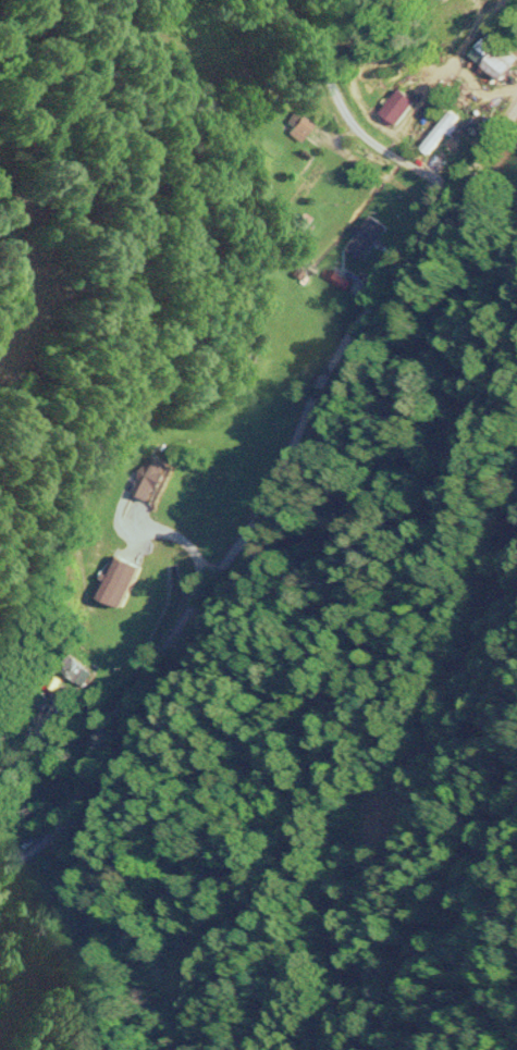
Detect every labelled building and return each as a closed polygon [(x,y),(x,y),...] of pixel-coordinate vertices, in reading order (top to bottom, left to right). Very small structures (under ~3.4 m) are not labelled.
[(489,33),(471,55),(504,82),(516,66),(516,56),(489,33)] [(383,112),(400,126),(418,103),(401,89),(383,112)] [(298,143),(311,124),(292,111),(279,130),(298,143)] [(174,468),(150,456),(133,492),(157,504),(174,468)] [(78,683),(88,669),(70,655),(59,670),(78,683)]
